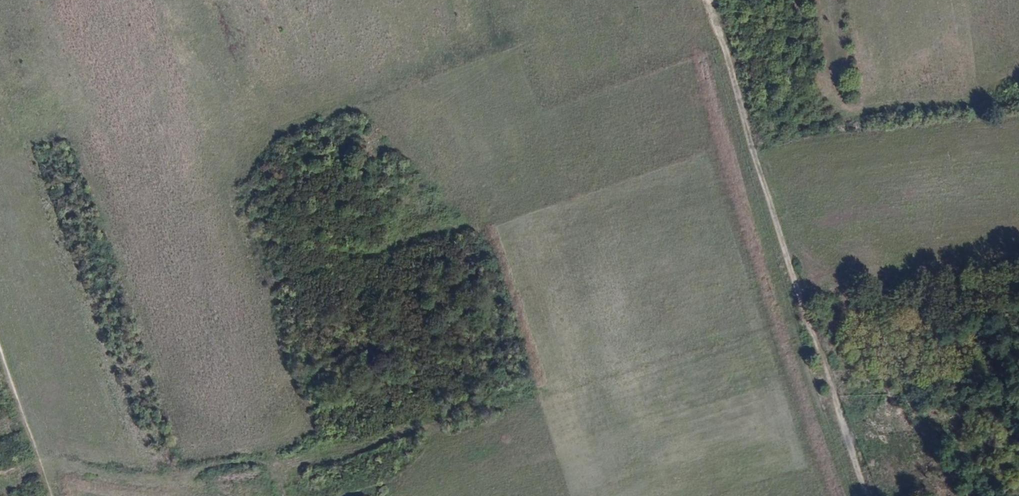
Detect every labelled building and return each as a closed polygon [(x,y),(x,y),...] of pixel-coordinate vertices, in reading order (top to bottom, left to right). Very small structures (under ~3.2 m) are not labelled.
[(348,107),(344,97),(338,100),(341,109),(348,107)]
